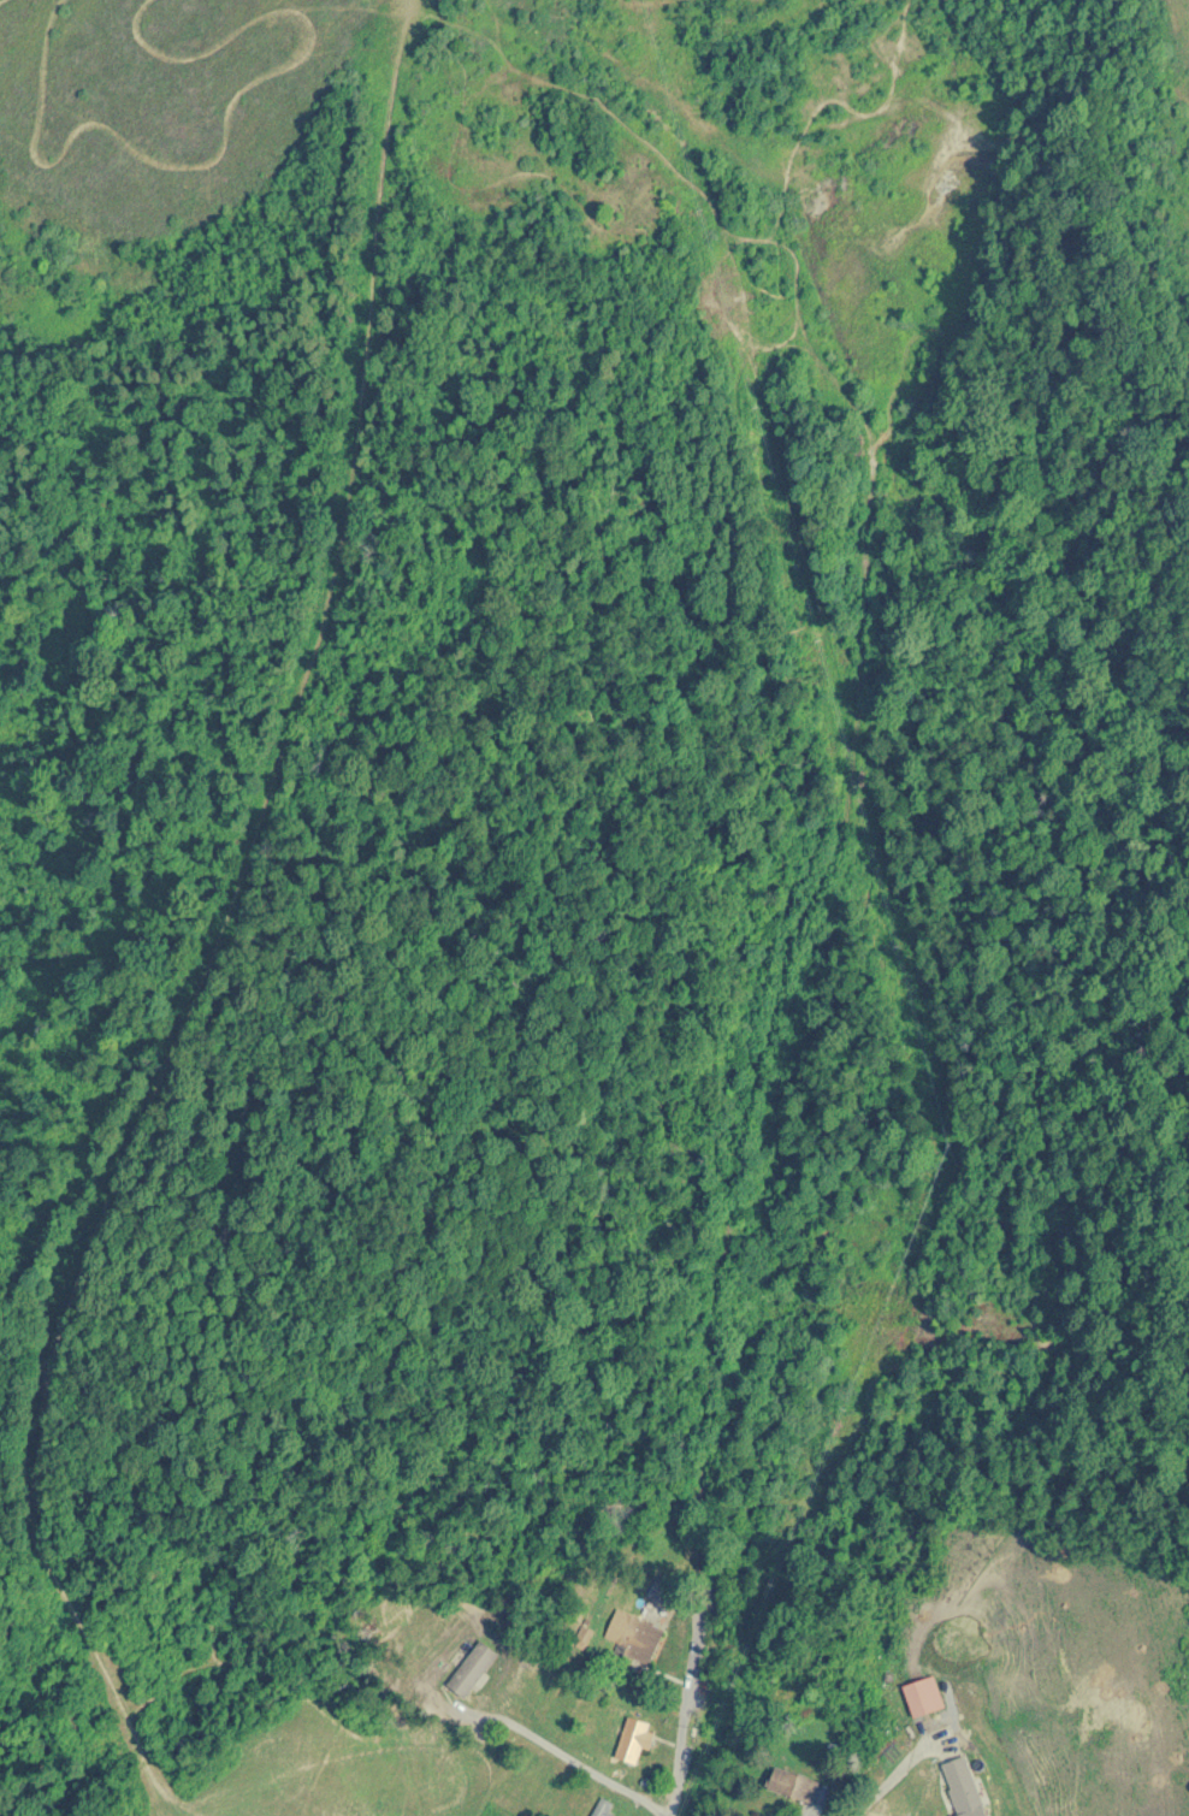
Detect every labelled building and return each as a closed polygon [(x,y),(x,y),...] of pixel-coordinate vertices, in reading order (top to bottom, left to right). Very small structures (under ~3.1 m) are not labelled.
[(676,1609),(684,1591),(656,1579),(648,1597),(676,1609)] [(648,1669),(665,1629),(627,1613),(610,1653),(648,1669)] [(903,1687),(915,1720),(947,1709),(935,1676),(903,1687)] [(615,1758),(637,1765),(642,1750),(648,1752),(656,1727),(628,1717),(615,1758)] [(967,1755),(940,1765),(958,1815),(988,1815),(967,1755)] [(816,1803),(821,1780),(771,1769),(766,1792),(816,1803)] [(600,1796),(590,1815),(610,1815),(616,1805),(600,1796)]
